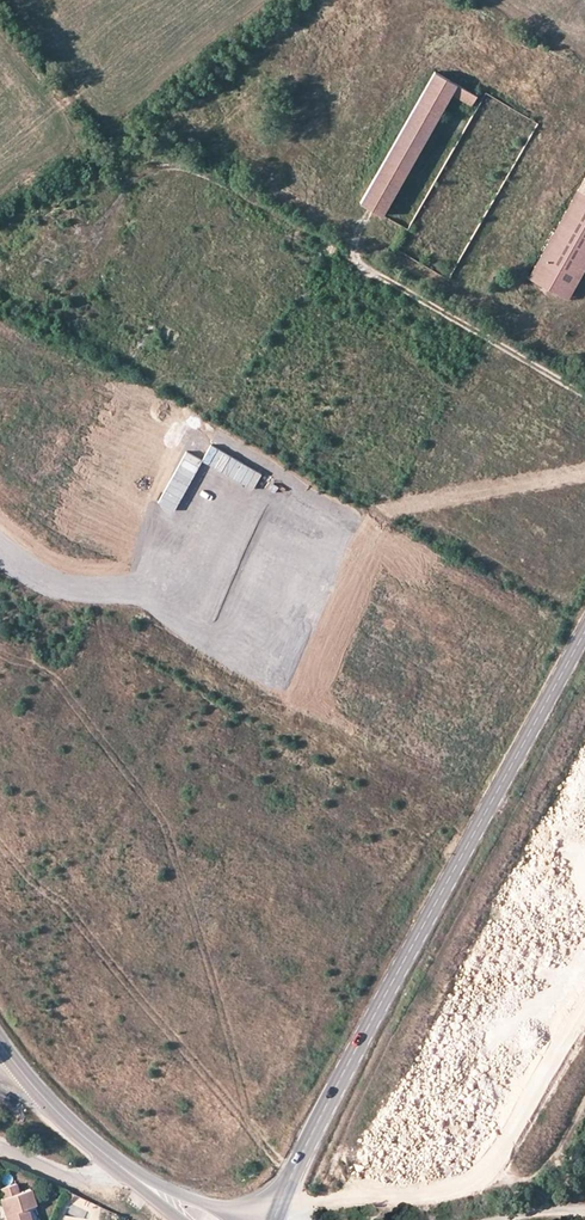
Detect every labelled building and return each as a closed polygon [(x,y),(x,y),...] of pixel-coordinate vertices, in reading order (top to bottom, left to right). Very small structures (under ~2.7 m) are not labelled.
[(476,94),(435,71),(360,203),(382,216),(450,94),(470,106),(476,94)] [(530,279),(584,183),(584,172),(525,277),(530,279)] [(530,279),(561,297),(584,255),(584,183),(530,279)] [(561,297),(565,300),(584,265),(584,255),(561,297)] [(0,1188),(0,1190),(2,1197),(0,1198),(0,1201),(6,1219),(31,1219),(27,1208),(35,1205),(29,1189),(19,1192),(16,1183),(0,1188)]
